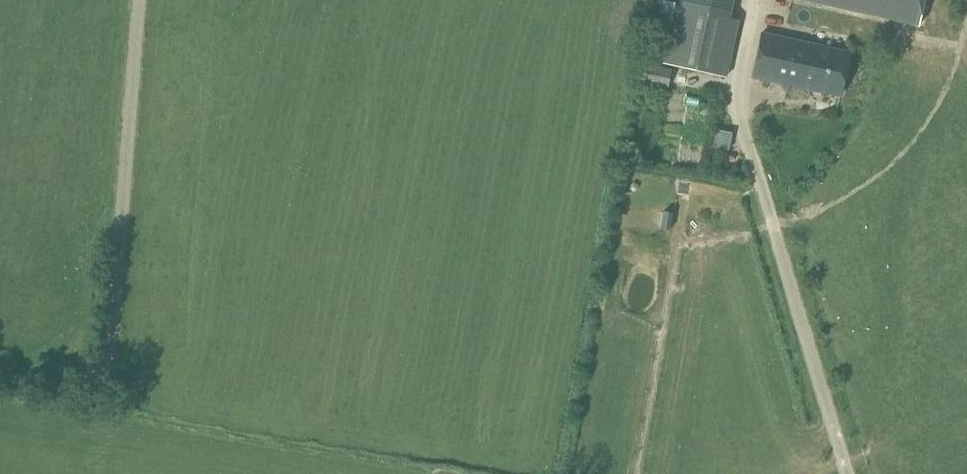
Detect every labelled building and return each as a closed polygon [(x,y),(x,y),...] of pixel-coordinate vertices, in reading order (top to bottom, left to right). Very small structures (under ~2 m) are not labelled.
[(663,64),(727,79),(739,21),(724,17),(728,0),(677,0),(663,64)] [(919,24),(924,0),(802,0),(919,24)] [(840,97),(850,52),(761,33),(752,77),(840,97)] [(672,69),(646,63),(642,82),(668,88),(672,69)] [(728,133),(718,131),(714,146),(725,149),(728,133)]
